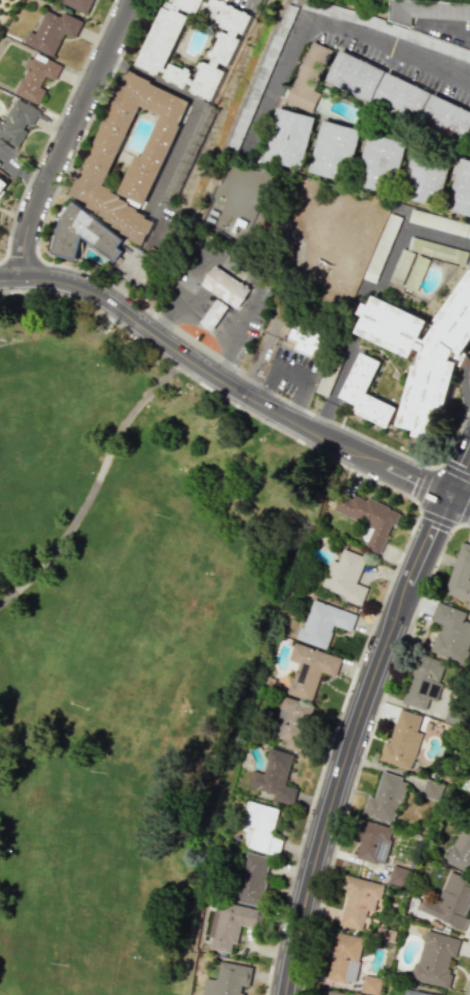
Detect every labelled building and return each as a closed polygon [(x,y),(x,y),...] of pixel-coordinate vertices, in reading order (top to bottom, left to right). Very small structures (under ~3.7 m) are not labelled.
[(61,1),(62,0),(94,0),(87,13),(61,1)] [(136,63),(164,3),(166,4),(167,0),(173,0),(175,1),(176,0),(203,0),(209,2),(210,0),(227,0),(226,2),(228,2),(228,1),(232,3),(233,2),(237,4),(237,5),(246,9),(246,8),(251,10),(250,11),(254,13),(246,32),(241,30),(238,36),(242,37),(230,63),(222,59),(219,66),(227,70),(214,98),(193,88),(196,83),(189,80),(186,86),(166,76),(168,70),(162,67),(159,73),(136,63)] [(412,27),(412,17),(469,21),(469,4),(415,0),(390,0),(388,20),(412,27)] [(228,148),(238,152),(296,7),(285,3),(228,148)] [(25,41),(30,30),(36,33),(48,8),(61,15),(64,10),(84,20),(75,38),(65,32),(54,56),(25,41)] [(285,101),(311,112),(321,90),(315,88),(332,49),(311,40),(285,101)] [(340,49),(326,80),(371,101),(385,70),(340,49)] [(14,92),(40,104),(47,88),(41,85),(46,75),(56,80),(63,64),(37,52),(35,57),(34,56),(33,58),(29,56),(24,66),(28,68),(24,76),(22,75),(14,92)] [(129,69),(70,192),(141,245),(154,222),(104,185),(142,106),(161,115),(141,156),(136,154),(118,192),(143,204),(189,101),(129,69)] [(387,71),(372,102),(417,124),(432,93),(387,71)] [(419,124),(464,146),(469,133),(469,111),(433,93),(419,124)] [(18,146),(0,135),(0,118),(3,120),(17,97),(26,103),(27,101),(41,110),(32,125),(27,122),(23,127),(28,130),(18,146)] [(217,108),(205,102),(164,195),(171,198),(176,186),(182,188),(217,108)] [(277,106),(315,116),(301,169),(263,158),(277,106)] [(324,119),(361,129),(347,182),(309,172),(324,119)] [(369,132),(407,142),(393,194),(355,184),(369,132)] [(416,145),(454,155),(440,208),(402,198),(416,145)] [(461,157),(469,159),(469,216),(446,210),(461,157)] [(8,184),(0,178),(0,195),(8,184)] [(52,252),(61,217),(74,199),(125,239),(119,247),(124,251),(115,262),(82,236),(77,258),(52,252)] [(412,210),(409,222),(469,237),(469,223),(412,210)] [(401,217),(389,212),(364,278),(376,283),(401,217)] [(200,287),(239,308),(250,287),(211,267),(200,287)] [(436,441),(457,362),(451,361),(456,351),(461,354),(469,342),(469,273),(435,321),(439,322),(426,340),(422,337),(429,321),(374,295),(357,332),(412,357),(417,347),(423,350),(418,366),(415,365),(398,425),(415,430),(413,435),(436,441)] [(227,307),(216,300),(201,323),(212,331),(227,307)] [(296,321),(286,344),(319,359),(329,335),(296,321)] [(362,352),(341,397),(357,405),(354,412),(387,428),(397,408),(366,393),(382,361),(362,352)] [(333,511),(365,524),(360,537),(367,540),(364,548),(382,554),(398,510),(368,499),(367,501),(341,491),(333,511)] [(469,601),(467,607),(469,608),(469,545),(461,542),(445,593),(469,601)] [(321,588),(362,604),(368,588),(356,583),(366,557),(343,549),(338,562),(332,560),(321,588)] [(357,614),(312,599),(299,640),(327,649),(335,626),(351,631),(357,614)] [(466,664),(469,650),(469,613),(436,602),(431,621),(440,624),(431,653),(466,664)] [(342,656),(295,643),(290,660),(298,662),(289,693),(313,700),(321,672),(336,676),(342,656)] [(431,711),(444,661),(415,654),(402,703),(431,711)] [(285,748),(299,751),(312,704),(284,696),(273,736),(287,740),(285,748)] [(379,760),(411,769),(426,717),(399,709),(390,743),(384,741),(379,760)] [(294,753),(271,747),(264,773),(253,770),(248,787),(274,794),(272,800),(293,805),(297,788),(285,785),(294,753)] [(394,823),(406,778),(381,772),(375,797),(367,795),(362,815),(394,823)] [(420,795),(438,801),(443,785),(426,779),(420,795)] [(272,837),(279,808),(248,801),(241,830),(247,831),(243,847),(278,855),(282,840),(272,837)] [(356,858),(384,865),(393,827),(361,820),(357,839),(360,840),(356,858)] [(469,872),(469,831),(468,834),(460,830),(445,860),(469,872)] [(271,857),(245,852),(235,901),(260,906),(271,857)] [(404,887),(409,870),(392,865),(388,883),(404,887)] [(465,929),(469,918),(465,916),(469,903),(469,879),(449,871),(437,902),(425,897),(420,911),(465,929)] [(339,925),(363,931),(368,910),(375,912),(382,884),(345,875),(341,890),(347,891),(339,925)] [(254,928),(258,909),(219,900),(211,936),(214,937),(211,948),(233,954),(240,925),(254,928)] [(413,980),(447,987),(458,938),(424,930),(413,980)] [(363,938),(332,932),(328,952),(332,952),(327,980),(354,984),(363,938)] [(246,986),(250,986),(253,966),(221,962),(219,979),(206,978),(204,994),(244,994),(246,986)] [(378,994),(382,978),(364,975),(361,991),(378,994)]
